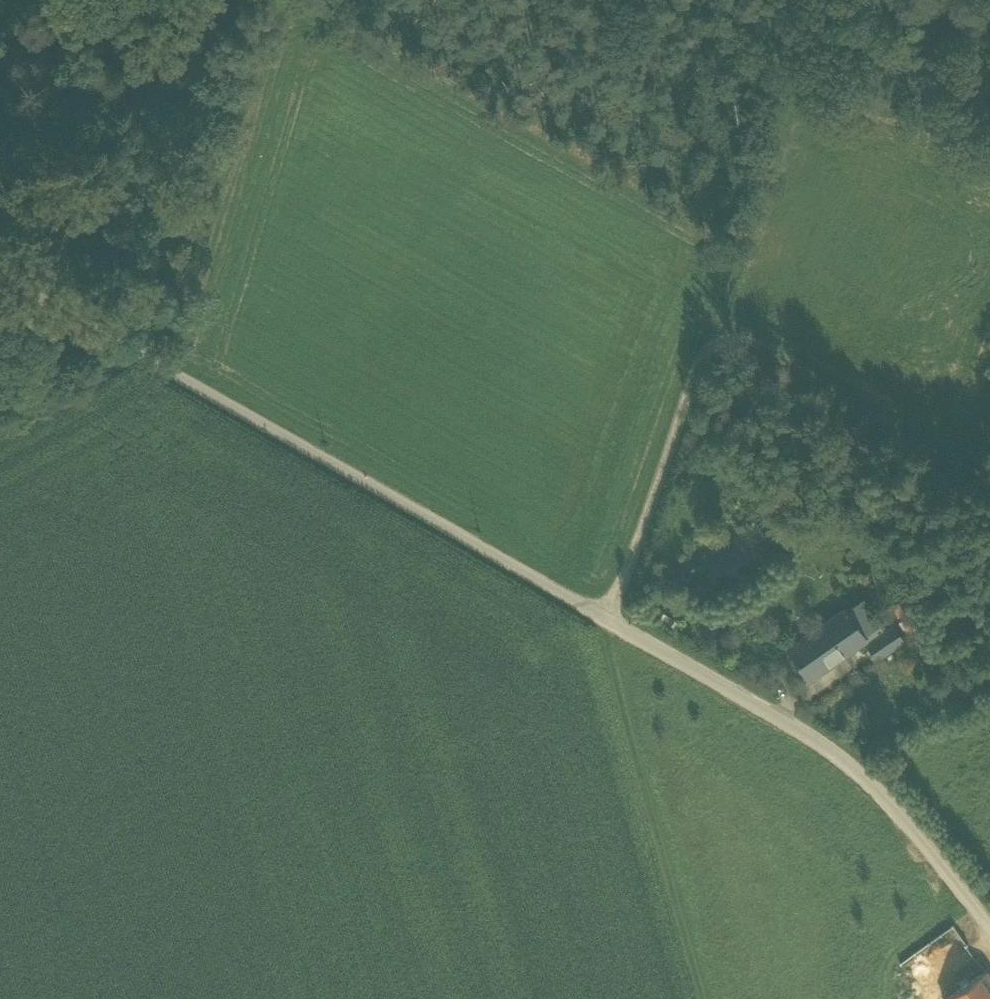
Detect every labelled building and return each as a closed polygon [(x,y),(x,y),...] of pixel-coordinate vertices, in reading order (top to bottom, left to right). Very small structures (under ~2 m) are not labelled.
[(986,440),(989,442),(989,415),(988,414),(978,437),(986,440)] [(787,650),(808,680),(847,653),(864,641),(867,645),(884,634),(862,602),(846,613),(843,610),(825,623),(787,650)] [(867,645),(876,658),(903,640),(894,628),(884,634),(867,645)] [(987,970),(944,998),(989,998),(989,974),(987,970)]
